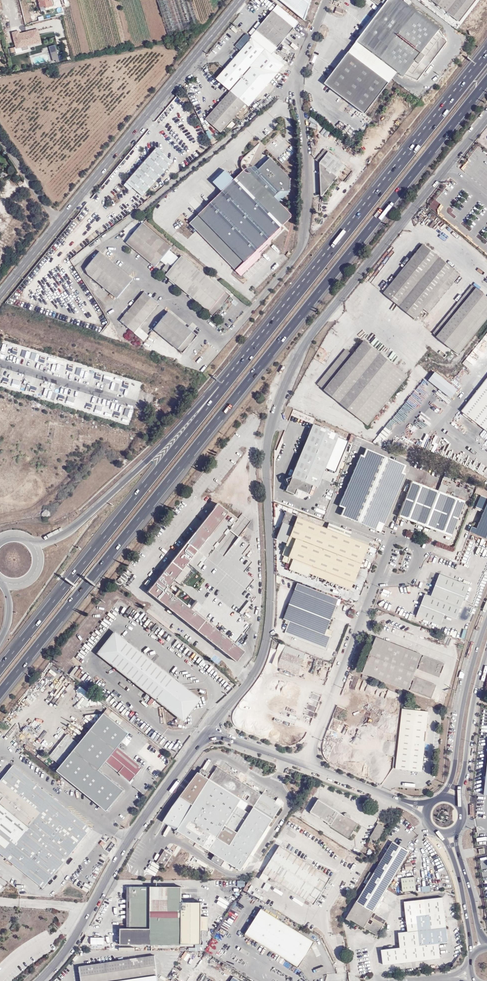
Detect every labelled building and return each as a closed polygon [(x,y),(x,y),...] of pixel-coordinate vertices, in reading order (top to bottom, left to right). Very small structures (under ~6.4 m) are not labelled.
[(40,8),(46,6),(46,8),(53,6),(52,0),(38,0),(40,8)] [(280,1),(305,21),(312,0),(281,0),(280,1)] [(366,29),(357,41),(397,72),(403,77),(405,75),(418,81),(447,42),(439,30),(440,28),(409,5),(411,2),(409,0),(404,0),(404,1),(403,0),(372,0),(382,8),(380,11),(377,9),(376,11),(376,14),(377,14),(368,26),(366,24),(363,27),(366,29)] [(447,12),(457,0),(431,0),(447,12)] [(476,0),(457,0),(447,12),(460,22),(476,0)] [(299,22),(278,5),(273,10),(295,28),(299,22)] [(342,16),(344,10),(332,6),(331,6),(330,9),(336,11),(335,13),(342,16)] [(295,28),(273,10),(257,30),(262,35),(260,38),(267,44),(270,41),(278,48),(295,28)] [(16,48),(41,42),(38,28),(20,32),(19,30),(12,31),(16,48)] [(267,44),(260,38),(262,35),(257,30),(251,37),(252,38),(273,55),(280,60),(281,58),(274,53),(278,48),(270,41),(267,44)] [(41,39),(56,36),(55,31),(40,35),(41,39)] [(249,106),(285,65),(280,60),(273,55),(252,38),(216,79),(229,90),(250,67),(252,68),(206,119),(221,133),(246,104),(249,106)] [(397,72),(357,41),(354,45),(352,47),(353,48),(392,79),(395,76),(397,72)] [(55,44),(49,46),(53,61),(59,59),(55,44)] [(59,58),(65,57),(63,45),(57,46),(59,58)] [(389,83),(392,79),(353,48),(350,53),(389,83)] [(350,53),(349,52),(335,70),(337,71),(350,53)] [(350,53),(337,71),(335,70),(325,84),(365,114),(389,83),(350,53)] [(156,147),(126,181),(127,182),(133,187),(143,196),(172,162),(156,147)] [(325,150),(317,160),(320,163),(338,177),(346,166),(325,150)] [(197,231),(198,229),(236,272),(242,277),(261,257),(260,254),(271,244),(270,241),(281,231),(281,228),(291,218),(291,214),(279,202),(290,192),(290,179),(268,156),(250,174),(246,173),(244,171),(234,180),(226,171),(213,182),(222,192),(190,223),(197,231)] [(337,179),(338,180),(339,178),(338,177),(320,163),(322,196),(337,179)] [(124,186),(129,191),(133,187),(127,182),(124,186)] [(126,242),(156,267),(161,260),(169,250),(171,248),(142,223),(126,242)] [(415,319),(424,309),(455,271),(424,245),(384,294),(415,319)] [(168,272),(179,259),(169,250),(161,260),(166,265),(163,268),(168,272)] [(100,251),(86,269),(89,275),(117,298),(133,279),(100,251)] [(230,296),(182,256),(179,259),(168,272),(166,275),(214,315),(230,296)] [(429,313),(460,275),(455,271),(424,309),(429,313)] [(433,333),(437,337),(477,288),(473,285),(433,333)] [(453,350),(486,308),(486,297),(477,288),(437,337),(453,350)] [(144,292),(120,321),(134,333),(144,341),(148,336),(138,328),(159,304),(144,292)] [(486,320),(486,308),(453,350),(459,355),(486,320)] [(154,329),(183,353),(198,336),(169,312),(154,329)] [(486,349),(485,347),(486,345),(486,343),(483,339),(476,346),(483,353),(486,349)] [(408,376),(365,341),(353,355),(346,350),(318,385),(368,425),(408,376)] [(450,349),(441,344),(438,353),(446,357),(450,349)] [(462,363),(470,369),(483,353),(475,347),(462,363)] [(34,360),(44,364),(46,357),(37,354),(34,360)] [(47,360),(45,367),(54,368),(55,361),(47,360)] [(65,370),(67,363),(58,361),(56,368),(65,370)] [(137,400),(141,384),(96,372),(94,379),(98,380),(95,389),(137,400)] [(435,372),(428,382),(450,400),(458,390),(435,372)] [(461,410),(486,430),(486,377),(461,410)] [(17,388),(19,381),(11,378),(9,385),(17,388)] [(66,401),(73,403),(75,397),(68,395),(66,401)] [(116,421),(129,425),(134,408),(108,401),(105,412),(108,413),(107,417),(112,418),(112,417),(117,418),(116,421)] [(314,425),(292,477),(288,486),(286,491),(295,495),(298,490),(310,495),(314,486),(318,488),(325,471),(339,477),(354,441),(314,425)] [(379,434),(385,439),(392,431),(386,426),(379,434)] [(343,509),(340,516),(379,533),(404,474),(402,473),(405,466),(367,450),(363,458),(360,457),(339,507),(343,509)] [(465,501),(413,481),(399,515),(452,536),(465,501)] [(470,531),(486,538),(486,498),(481,495),(476,507),(484,510),(476,529),(472,527),(470,531)] [(247,527),(218,503),(147,592),(236,662),(244,651),(234,644),(250,624),(240,616),(255,597),(246,589),(254,579),(244,572),(252,562),(242,554),(250,545),(239,536),(247,527)] [(361,560),(367,545),(349,538),(351,532),(329,523),(326,529),(296,517),(296,515),(286,511),(281,523),(292,528),(282,555),(284,556),(281,562),(285,563),(285,562),(290,564),(288,569),(307,576),(308,573),(347,588),(350,581),(352,582),(359,566),(361,560)] [(351,532),(349,538),(367,545),(368,545),(370,539),(351,532)] [(8,561),(12,565),(20,558),(15,553),(8,561)] [(469,586),(440,574),(432,596),(426,593),(417,615),(441,625),(446,613),(457,617),(469,586)] [(340,599),(299,583),(285,618),(291,620),(286,633),(326,649),(332,636),(326,634),(328,628),(340,599)] [(334,630),(328,628),(326,634),(332,636),(334,630)] [(104,658),(121,636),(118,634),(101,655),(104,658)] [(178,717),(195,695),(121,636),(104,658),(178,717)] [(420,654),(376,637),(363,671),(407,689),(420,654)] [(283,652),(277,665),(298,674),(304,660),(306,661),(308,655),(280,643),(277,650),(283,652)] [(157,650),(152,658),(155,660),(160,652),(157,650)] [(272,663),(277,665),(283,652),(277,650),(272,663)] [(215,655),(211,658),(216,665),(221,661),(215,655)] [(443,663),(422,655),(418,666),(439,675),(443,663)] [(435,685),(414,677),(409,689),(430,697),(435,685)] [(81,694),(84,689),(79,686),(76,690),(81,694)] [(201,700),(195,695),(178,717),(184,721),(201,700)] [(430,710),(404,707),(397,768),(423,770),(430,710)] [(130,733),(106,713),(92,729),(117,749),(119,746),(130,733)] [(117,749),(92,729),(58,770),(83,790),(100,769),(107,761),(117,749)] [(78,743),(67,734),(60,743),(62,745),(60,748),(58,746),(50,755),(61,765),(65,760),(69,755),(71,753),(78,743)] [(117,749),(107,761),(132,781),(144,766),(119,746),(117,749)] [(0,782),(0,852),(44,888),(92,828),(14,765),(0,782)] [(241,872),(281,808),(275,803),(271,810),(258,802),(262,796),(243,784),(240,782),(217,768),(209,780),(207,779),(199,774),(198,773),(173,808),(165,820),(179,829),(177,832),(175,835),(182,839),(184,836),(241,872)] [(108,811),(125,790),(100,769),(83,790),(108,811)] [(207,779),(210,774),(202,769),(199,774),(207,779)] [(271,810),(275,803),(276,801),(264,794),(262,796),(258,802),(271,810)] [(357,823),(350,819),(349,818),(349,817),(344,814),(319,799),(311,811),(332,824),(349,835),(351,832),(357,823)] [(177,832),(179,829),(165,820),(163,823),(177,832)] [(377,830),(375,829),(370,837),(377,841),(385,828),(380,824),(377,830)] [(387,887),(398,868),(409,849),(392,839),(373,871),(370,869),(366,875),(369,877),(347,914),(350,917),(351,915),(378,932),(380,928),(387,917),(383,914),(374,909),(387,887)] [(329,876),(278,846),(262,873),(313,903),(329,876)] [(173,855),(165,850),(157,863),(165,868),(173,855)] [(156,872),(160,866),(151,860),(147,866),(156,872)] [(415,877),(402,878),(403,891),(416,889),(415,877)] [(180,888),(129,887),(129,929),(121,929),(121,943),(199,943),(200,930),(207,930),(207,916),(200,917),(200,902),(180,902),(180,888)] [(443,897),(423,900),(421,903),(413,901),(405,902),(407,924),(417,923),(417,930),(408,931),(399,933),(401,948),(382,950),(384,965),(440,958),(439,943),(448,942),(443,897)] [(313,942),(261,907),(244,933),(297,968),(313,942)] [(407,924),(408,931),(417,930),(417,923),(407,924)] [(80,965),(82,980),(157,980),(158,980),(155,955),(80,965)]
